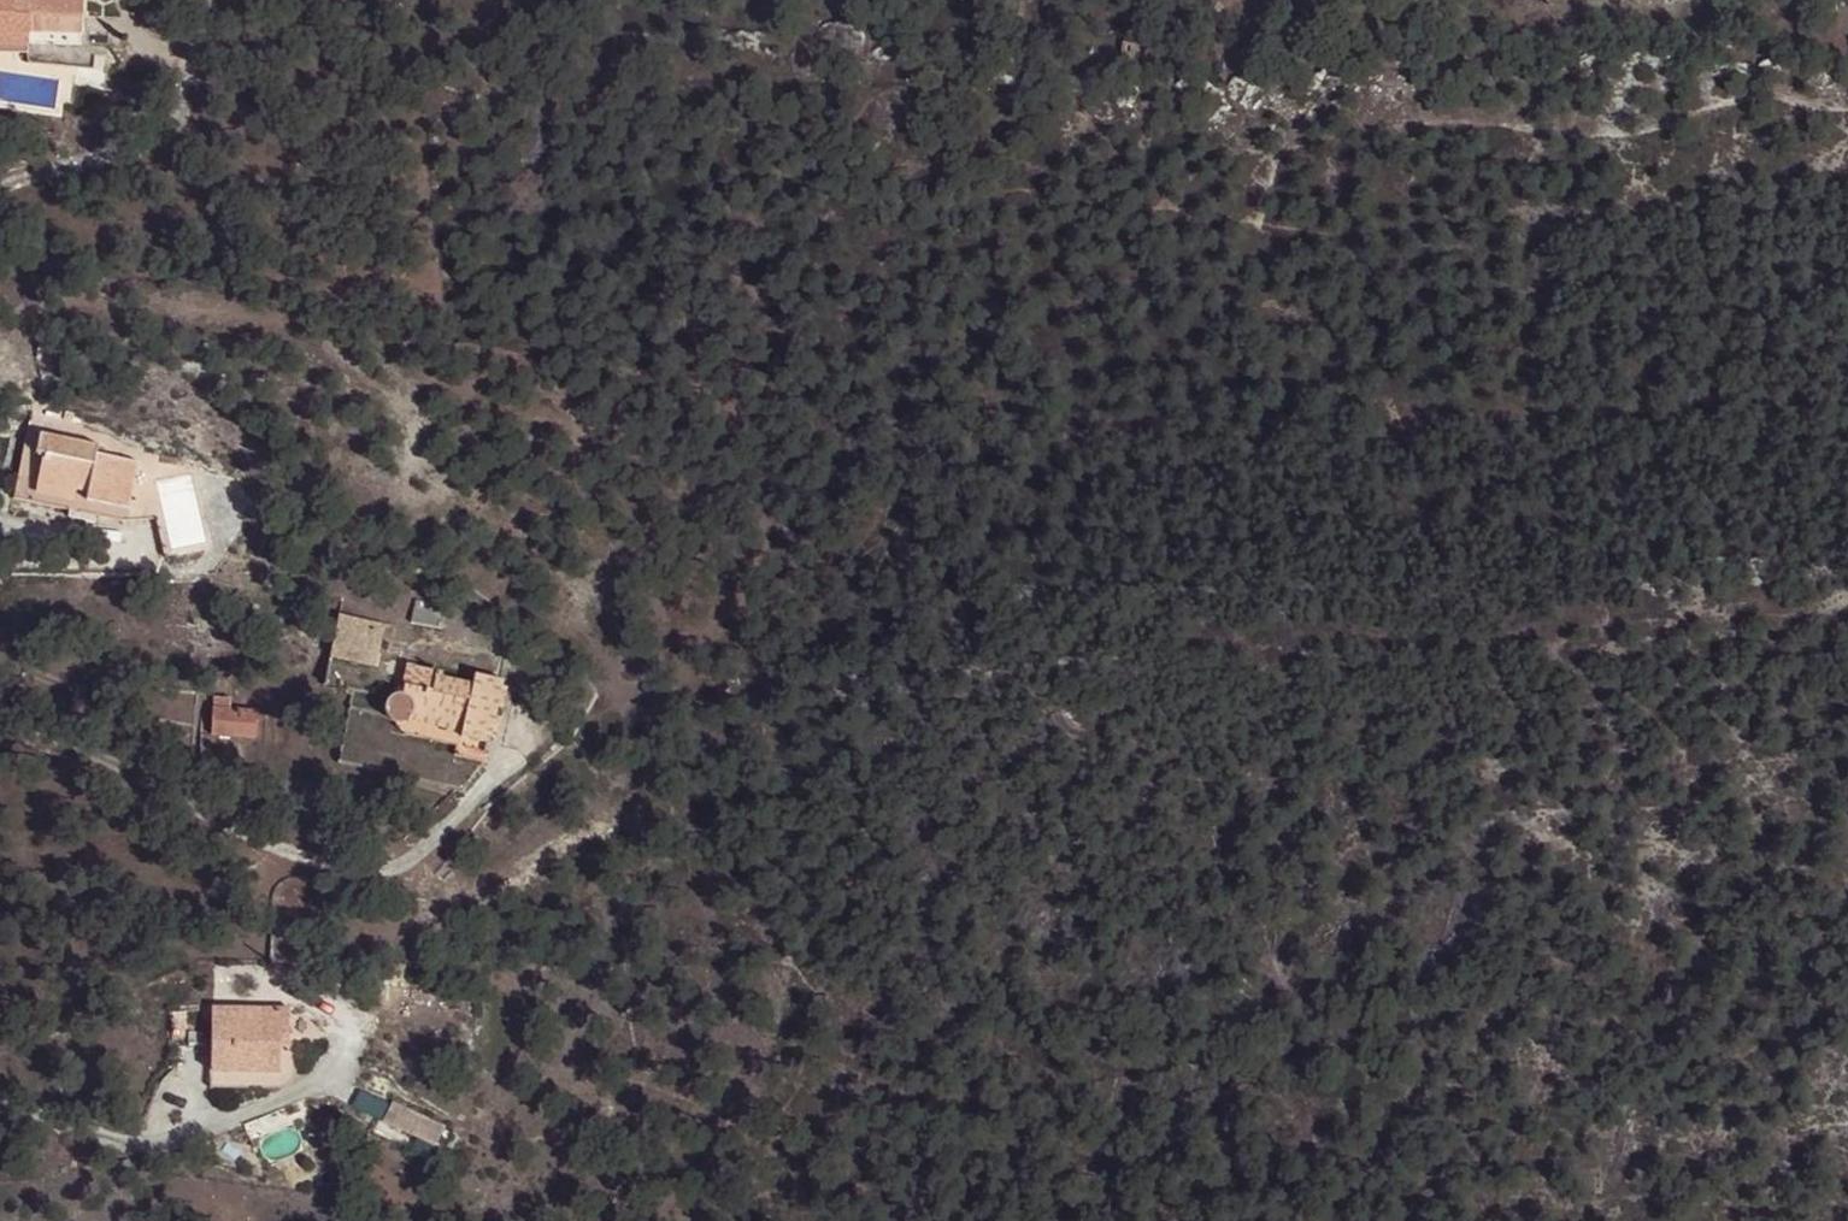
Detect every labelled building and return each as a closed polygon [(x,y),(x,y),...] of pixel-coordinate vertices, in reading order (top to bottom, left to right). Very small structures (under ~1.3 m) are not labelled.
[(27,46),(28,32),(28,14),(81,16),(81,0),(0,0),(0,45),(27,46)] [(81,33),(81,16),(28,14),(28,32),(81,33)] [(98,443),(28,429),(14,497),(125,519),(136,463),(96,454),(98,443)] [(150,453),(98,443),(96,454),(136,463),(125,519),(156,517),(150,453)] [(374,665),(383,626),(340,616),(330,655),(374,665)] [(411,667),(405,695),(403,694),(399,694),(396,694),(392,696),(389,698),(386,701),(385,704),(384,708),(384,712),(385,715),(387,719),(390,721),(393,724),(397,724),(398,724),(406,734),(407,725),(413,719),(461,729),(459,735),(490,743),(504,682),(474,675),(472,683),(441,676),(441,674),(411,667)] [(212,708),(210,734),(254,736),(256,710),(229,708),(230,693),(213,692),(212,708)] [(461,729),(413,719),(407,725),(406,734),(409,737),(459,747),(457,756),(486,762),(490,743),(459,735),(461,729)] [(445,886),(455,874),(443,864),(433,875),(445,886)] [(288,1007),(212,1007),(213,1071),(296,1071),(295,1047),(288,1046),(278,1046),(278,1036),(288,1036),(288,1007)] [(288,1046),(288,1036),(278,1036),(278,1046),(288,1046)] [(296,1075),(296,1071),(213,1071),(212,1086),(286,1086),(290,1083),(294,1079),(296,1075)] [(426,1118),(393,1103),(384,1121),(418,1137),(426,1118)]
